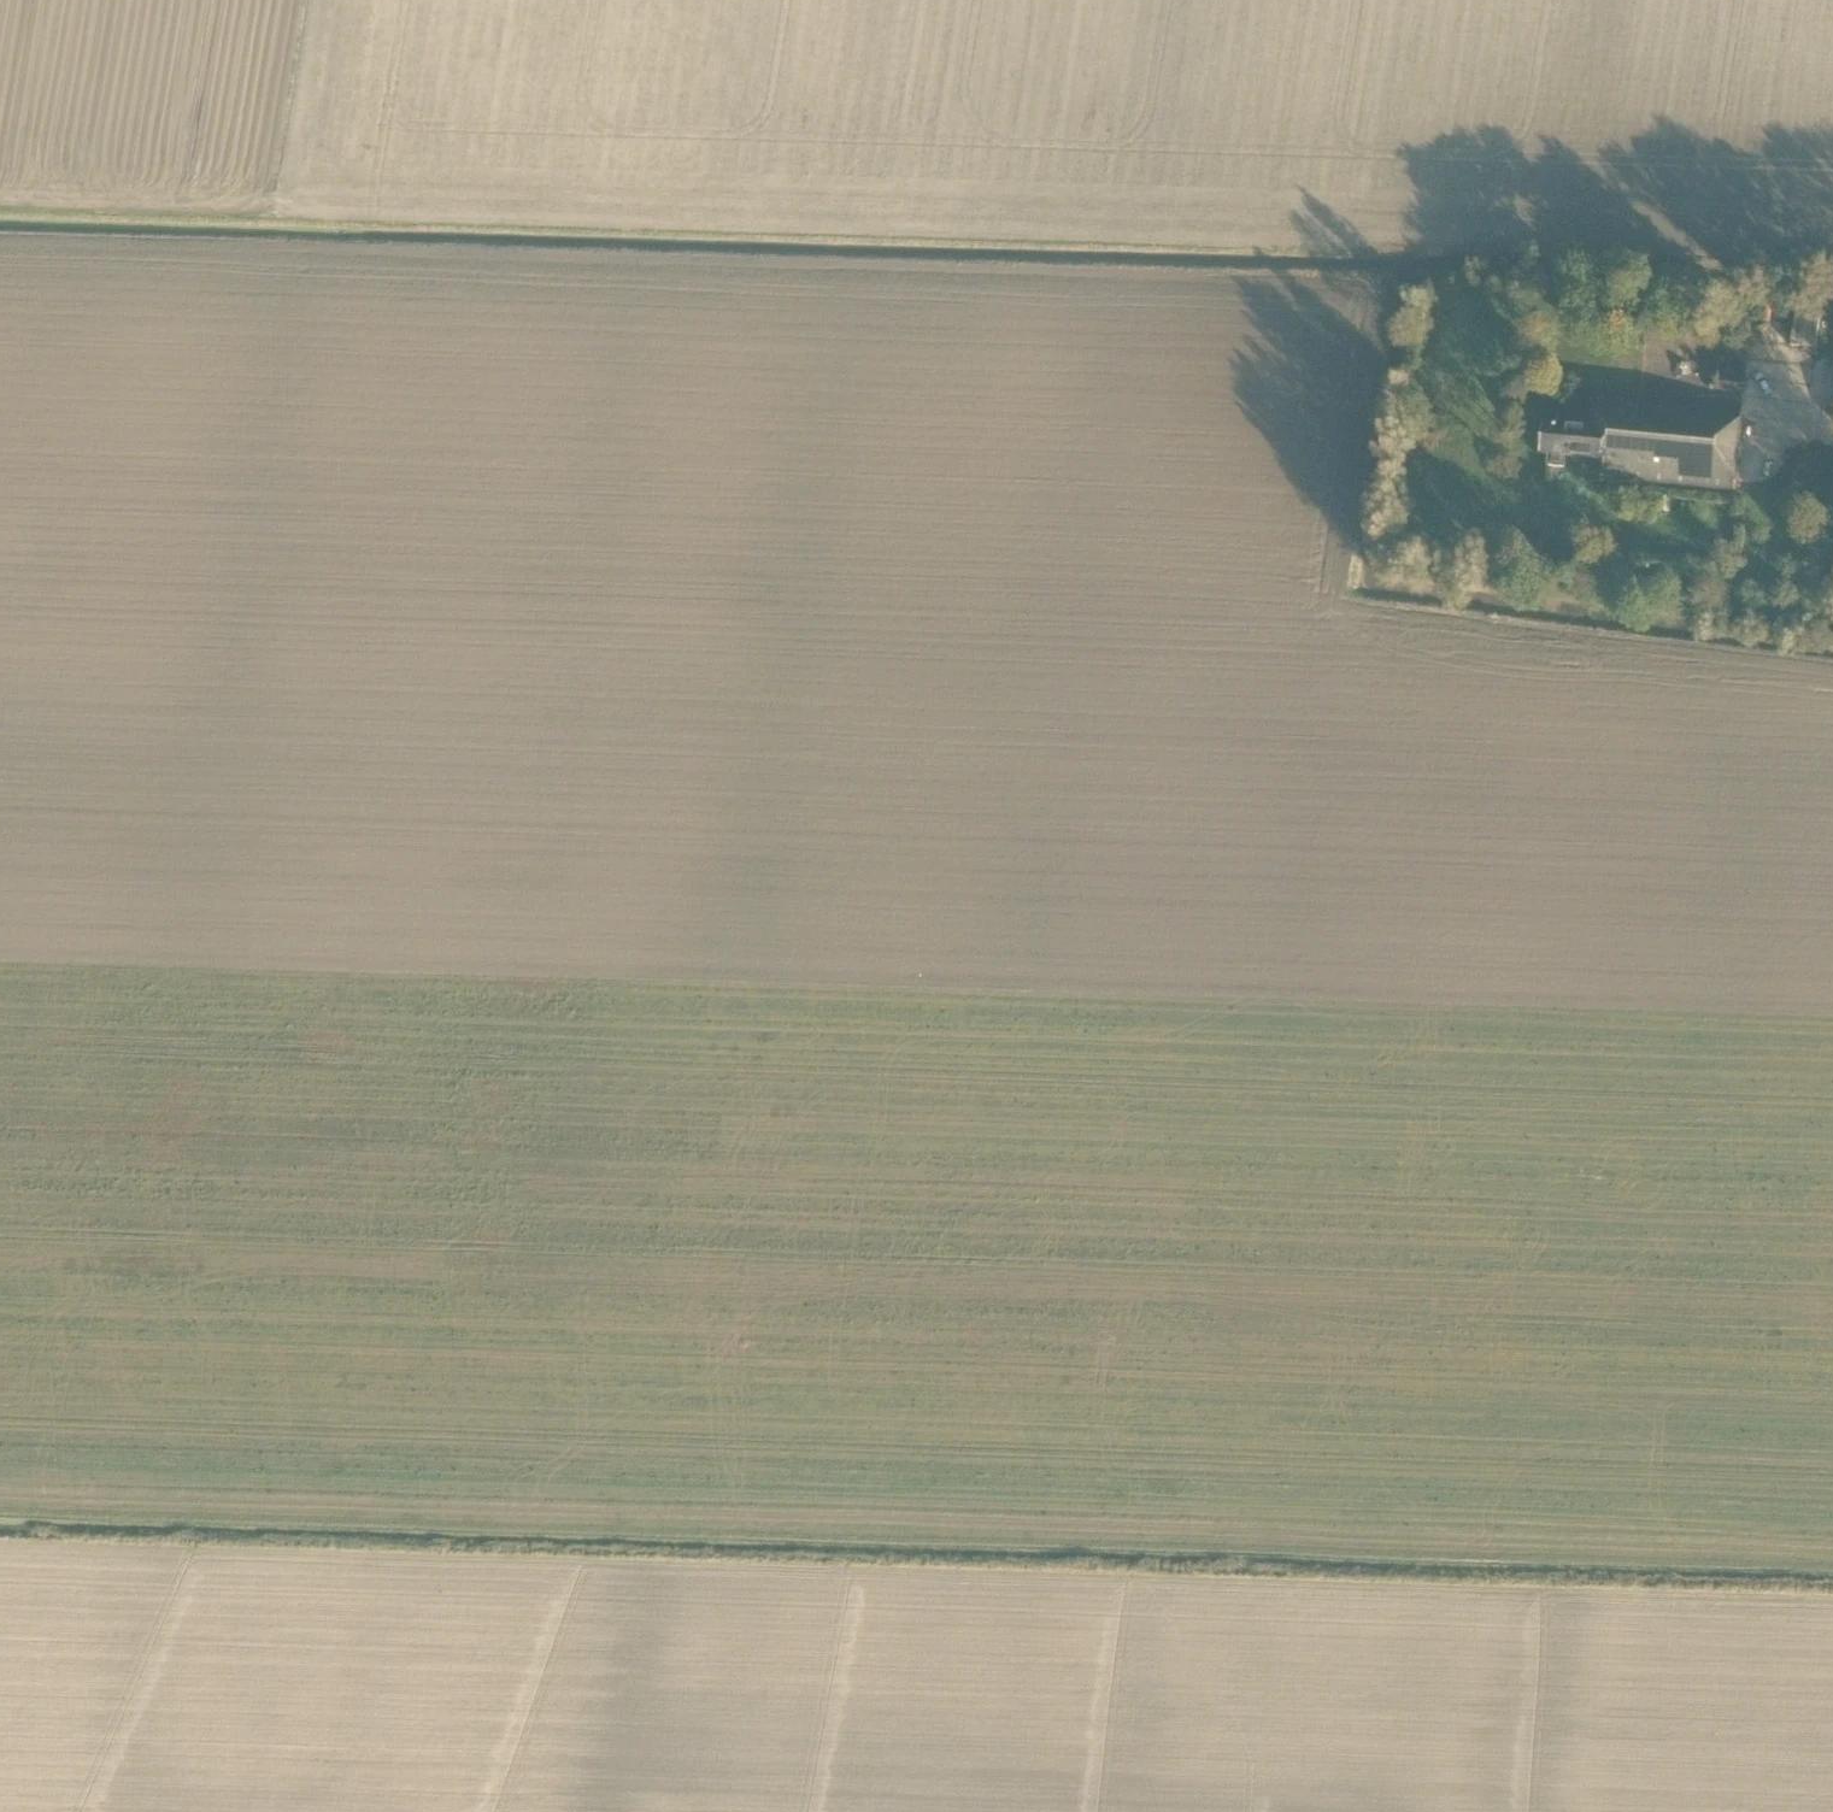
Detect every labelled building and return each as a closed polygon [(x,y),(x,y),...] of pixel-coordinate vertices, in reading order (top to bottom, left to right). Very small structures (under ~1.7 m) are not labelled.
[(1816,349),(1822,308),(1797,305),(1792,345),(1816,349)] [(1745,369),(1718,367),(1718,383),(1745,384),(1745,369)] [(1743,406),(1592,392),(1589,420),(1558,418),(1557,425),(1543,424),(1539,433),(1538,443),(1540,453),(1550,453),(1549,465),(1564,467),(1566,455),(1605,459),(1604,468),(1622,470),(1621,478),(1737,490),(1743,406)]
